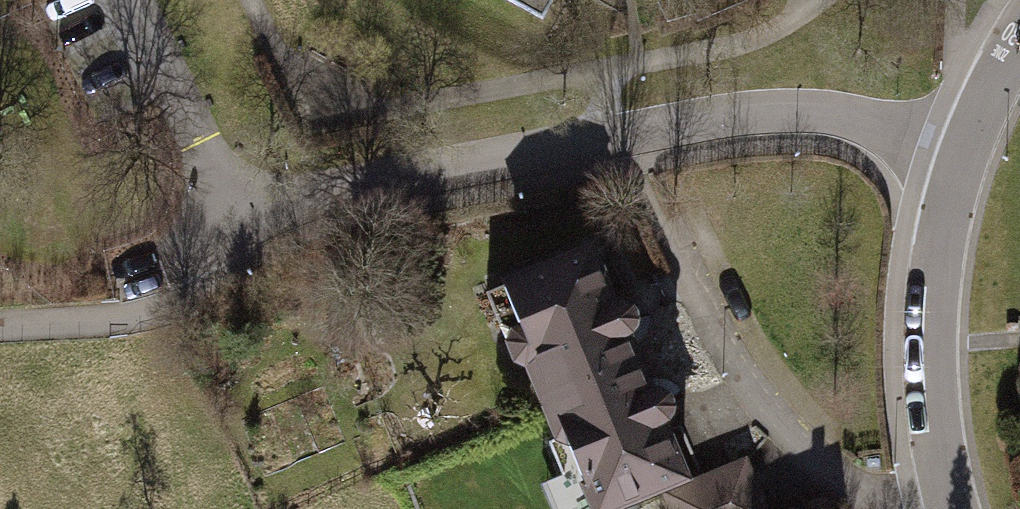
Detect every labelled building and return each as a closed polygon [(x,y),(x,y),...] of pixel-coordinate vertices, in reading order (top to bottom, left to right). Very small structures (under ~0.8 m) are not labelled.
[(525,24),(538,0),(480,0),(525,24)] [(474,296),(521,408),(621,368),(572,256),(474,296)] [(678,498),(621,368),(521,408),(563,508),(646,508),(678,498)]
